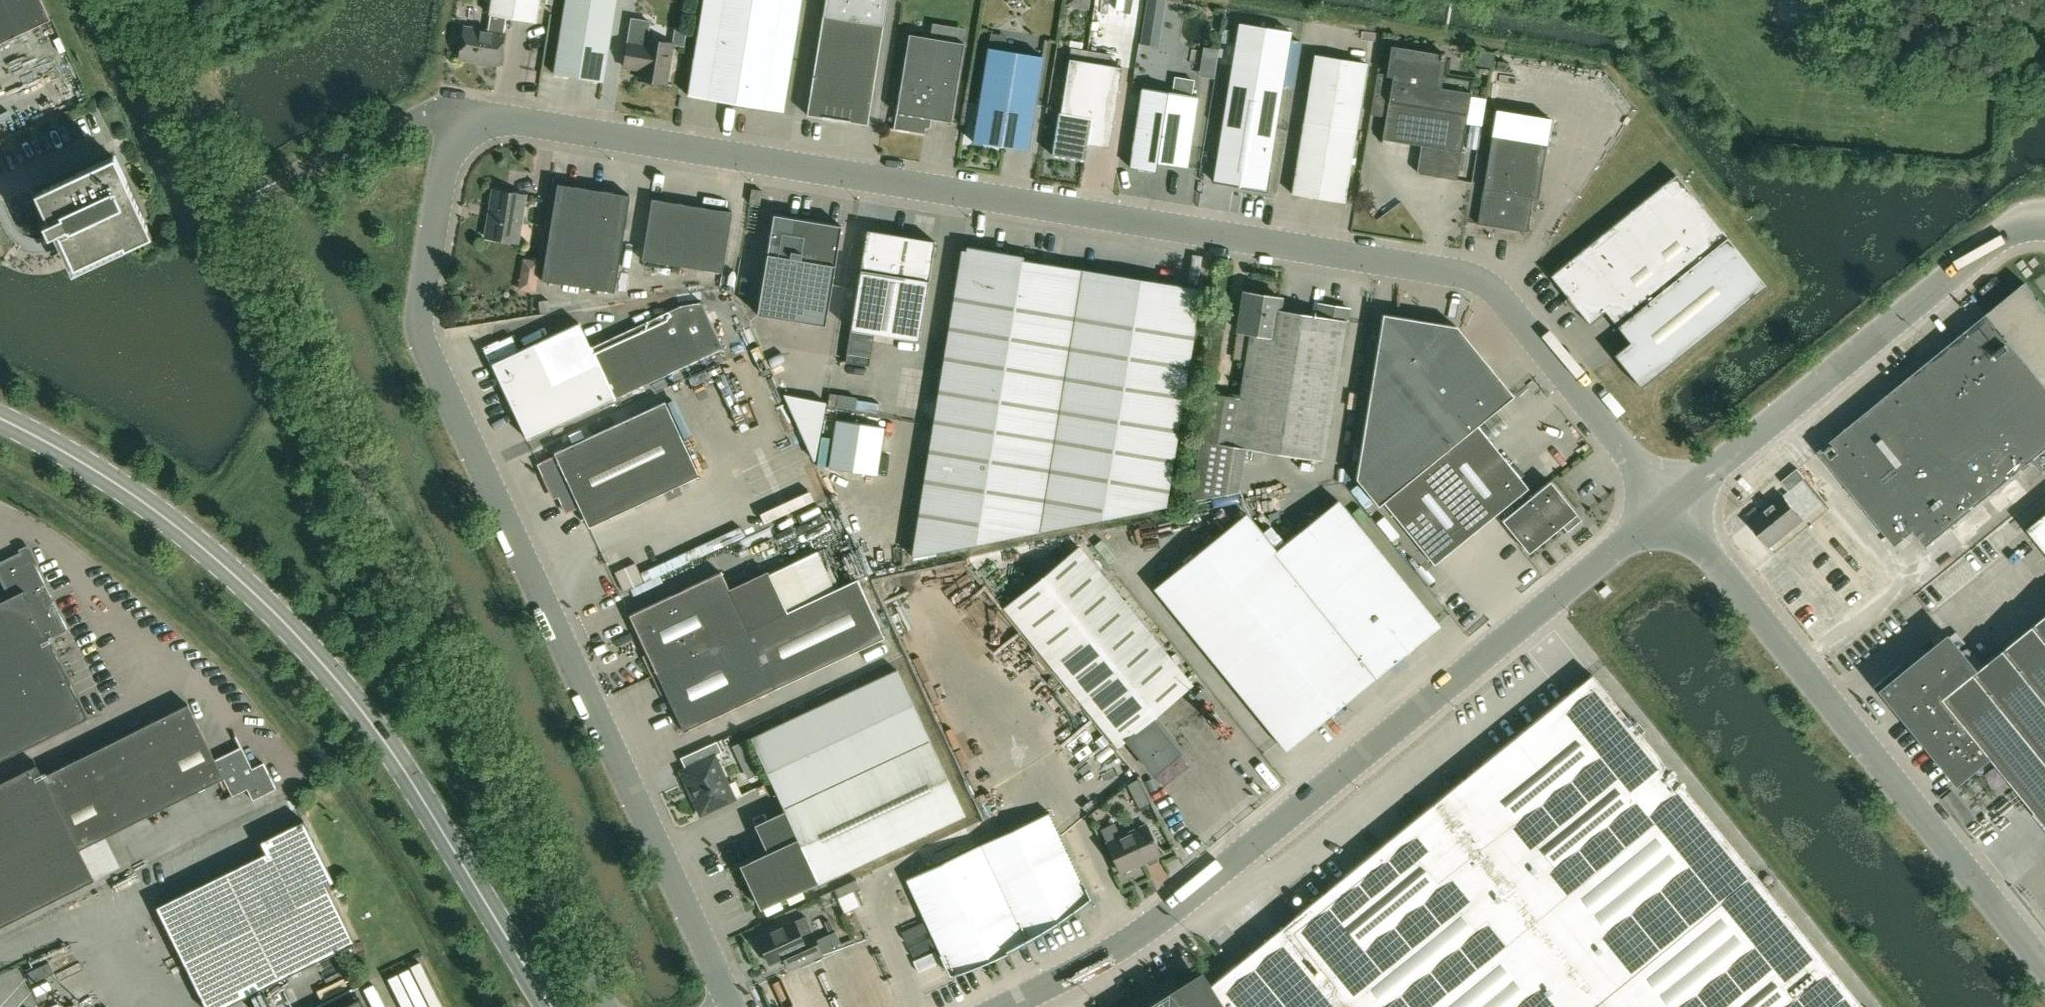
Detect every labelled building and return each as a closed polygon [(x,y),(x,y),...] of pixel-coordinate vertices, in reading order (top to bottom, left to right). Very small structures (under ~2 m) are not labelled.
[(42,0),(0,0),(0,43),(51,20),(42,0)] [(536,22),(540,0),(492,0),(489,14),(490,14),(488,30),(465,26),(459,58),(499,64),(504,33),(506,17),(536,22)] [(554,73),(603,81),(616,0),(566,0),(554,73)] [(801,0),(704,0),(688,95),(783,111),(801,0)] [(867,124),(887,0),(825,0),(807,114),(867,124)] [(1163,0),(1147,0),(1145,12),(1161,15),(1163,0)] [(1265,189),(1281,90),(1291,31),(1239,23),(1214,180),(1265,189)] [(673,43),(672,45),(684,46),(687,30),(675,28),(673,43)] [(909,34),(894,128),(925,133),(928,118),(951,121),(964,43),(909,34)] [(628,42),(624,66),(640,69),(639,79),(666,83),(672,45),(673,43),(645,39),(644,45),(628,42)] [(1007,130),(1030,134),(1043,56),(989,47),(980,98),(973,141),(1004,146),(1007,130)] [(1123,67),(1107,64),(1108,53),(1071,47),(1061,112),(1059,112),(1052,154),(1085,160),(1088,144),(1110,147),(1123,67)] [(1383,139),(1421,145),(1417,173),(1457,179),(1470,90),(1437,86),(1441,51),(1438,51),(1438,54),(1393,48),(1390,66),(1394,66),(1383,139)] [(1344,202),(1356,130),(1367,63),(1315,54),(1304,122),(1293,193),(1344,202)] [(1158,163),(1187,167),(1198,96),(1142,87),(1130,167),(1156,171),(1158,163)] [(1492,96),(1490,127),(1545,132),(1547,101),(1492,96)] [(1492,135),(1478,223),(1528,231),(1533,197),(1538,198),(1547,143),(1492,135)] [(125,250),(152,236),(115,157),(35,194),(49,223),(44,225),(49,237),(55,235),(61,247),(64,245),(75,268),(123,246),(125,250)] [(1605,310),(1618,326),(1630,342),(1615,354),(1641,386),(1766,285),(1676,174),(1551,276),(1589,323),(1605,310)] [(542,280),(615,292),(630,195),(557,184),(542,280)] [(762,190),(752,189),(750,203),(760,204),(762,190)] [(525,195),(493,190),(485,237),(518,242),(525,195)] [(732,212),(652,199),(642,259),(722,272),(732,212)] [(825,325),(842,226),(774,214),(757,313),(825,325)] [(935,241),(867,230),(851,329),(919,340),(935,241)] [(1166,505),(1201,288),(1008,257),(1009,253),(967,246),(966,250),(962,250),(912,555),(1166,505)] [(2026,282),(1819,450),(1896,545),(1915,530),(1928,545),(2036,457),(2044,469),(2044,306),(2026,282)] [(725,291),(705,301),(725,340),(745,329),(725,291)] [(1246,448),(1324,461),(1349,308),(1320,303),(1318,315),(1279,309),(1281,297),(1245,291),(1239,331),(1250,333),(1240,397),(1208,392),(1191,500),(1238,491),(1246,448)] [(527,439),(614,398),(723,348),(702,302),(681,305),(592,347),(591,346),(579,322),(519,350),(512,336),(491,345),(490,359),(527,439)] [(1378,505),(1383,501),(1434,564),(1497,513),(1529,552),(1562,525),(1567,531),(1582,519),(1550,480),(1534,494),(1477,425),(1513,395),(1456,326),(1383,314),(1356,478),(1378,505)] [(556,456),(537,464),(550,491),(555,489),(566,512),(579,506),(589,527),(699,476),(665,401),(554,453),(556,456)] [(884,428),(837,421),(829,468),(877,476),(884,428)] [(1554,475),(1572,469),(1563,446),(1546,453),(1554,475)] [(803,469),(815,463),(807,448),(795,455),(803,469)] [(1797,469),(1782,481),(1790,490),(1804,478),(1797,469)] [(1784,495),(1751,522),(1770,545),(1803,518),(1784,495)] [(1286,750),(1440,625),(1338,500),(1276,551),(1246,513),(1154,588),(1286,750)] [(2027,529),(2044,550),(2044,514),(2027,529)] [(1148,719),(1191,685),(1079,547),(1004,608),(1116,746),(1124,739),(1155,777),(1179,757),(1148,719)] [(0,562),(0,578),(10,597),(0,602),(0,761),(87,718),(49,639),(68,629),(30,554),(23,558),(20,552),(0,562)] [(770,566),(786,602),(810,591),(795,555),(770,566)] [(721,572),(629,615),(657,673),(684,731),(776,688),(885,637),(857,579),(834,590),(810,601),(787,612),(769,573),(731,592),(721,572)] [(1886,689),(1960,781),(1992,755),(2044,821),(2044,617),(1979,670),(1951,636),(1886,689)] [(761,909),(818,882),(818,883),(965,815),(897,670),(751,738),(785,810),(755,824),(767,852),(740,864),(761,909)] [(1592,674),(1204,990),(1200,982),(1180,994),(1170,982),(1136,1004),(1137,1006),(1864,1006),(1592,674)] [(79,849),(224,778),(233,796),(247,788),(253,800),(276,788),(263,763),(252,768),(242,747),(216,760),(188,704),(43,776),(37,764),(0,782),(0,926),(94,879),(79,849)] [(735,798),(715,755),(722,752),(717,741),(681,757),(686,768),(680,771),(701,814),(735,798)] [(951,973),(1024,939),(1089,897),(1049,812),(907,878),(951,973)] [(355,943),(327,885),(334,881),(304,820),(261,841),(266,852),(156,906),(206,1006),(225,1006),(355,943)] [(1157,855),(1160,854),(1146,824),(1121,836),(1115,823),(1101,829),(1107,842),(1107,843),(1120,872),(1145,861),(1149,865),(1158,861),(1157,855)] [(1206,833),(1187,846),(1195,857),(1214,844),(1206,833)] [(789,969),(799,964),(822,953),(805,916),(758,938),(770,964),(784,957),(789,969)] [(804,984),(828,976),(823,961),(799,969),(804,984)] [(360,998),(342,1006),(364,1006),(360,998)]
